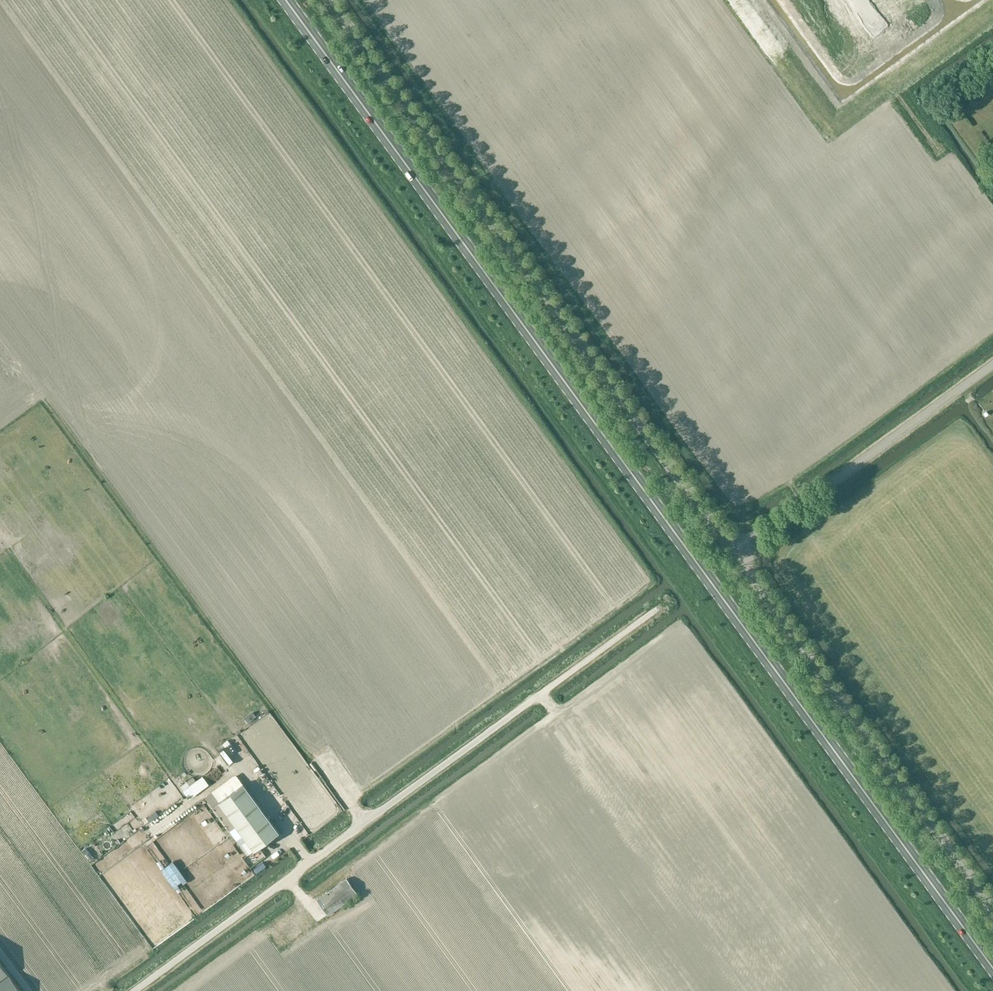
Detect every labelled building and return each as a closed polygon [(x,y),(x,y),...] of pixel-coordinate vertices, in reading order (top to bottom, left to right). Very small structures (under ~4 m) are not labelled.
[(247,762),(256,756),(254,752),(244,758),(247,762)] [(207,769),(210,775),(223,768),(220,763),(207,769)] [(187,783),(189,786),(190,785),(195,791),(211,779),(204,770),(187,783)] [(243,783),(218,802),(254,850),(279,832),(243,783)] [(142,823),(127,834),(133,842),(148,831),(142,823)] [(164,865),(170,877),(171,876),(177,887),(184,883),(181,878),(188,875),(179,857),(164,865)] [(328,915),(358,893),(347,878),(317,900),(328,915)] [(0,963),(0,990),(21,990),(0,963)]
